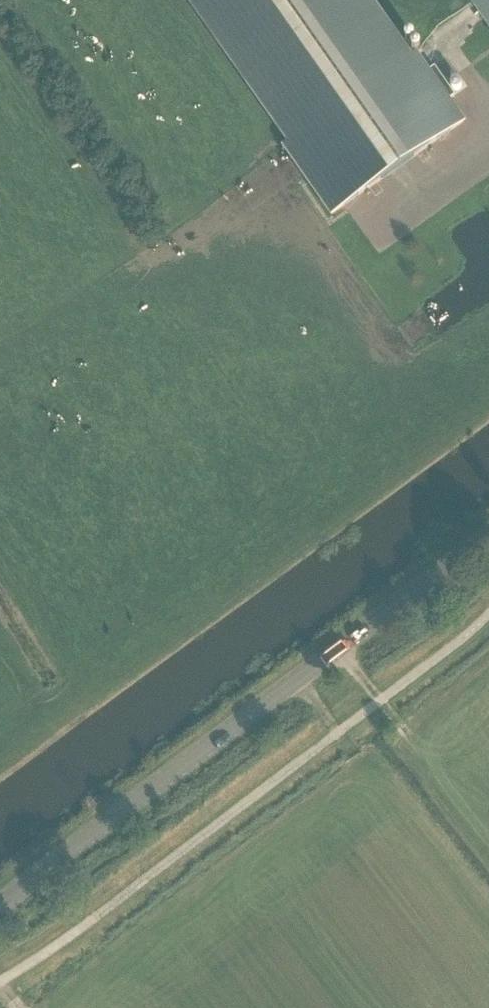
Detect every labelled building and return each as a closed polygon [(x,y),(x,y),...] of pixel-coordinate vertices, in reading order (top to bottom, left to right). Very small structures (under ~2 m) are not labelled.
[(287,143),(282,147),(330,216),(466,123),(450,100),(455,97),(434,68),(430,71),(417,52),(411,55),(372,0),(185,0),(287,143)] [(488,27),(488,0),(470,0),(488,27)]
